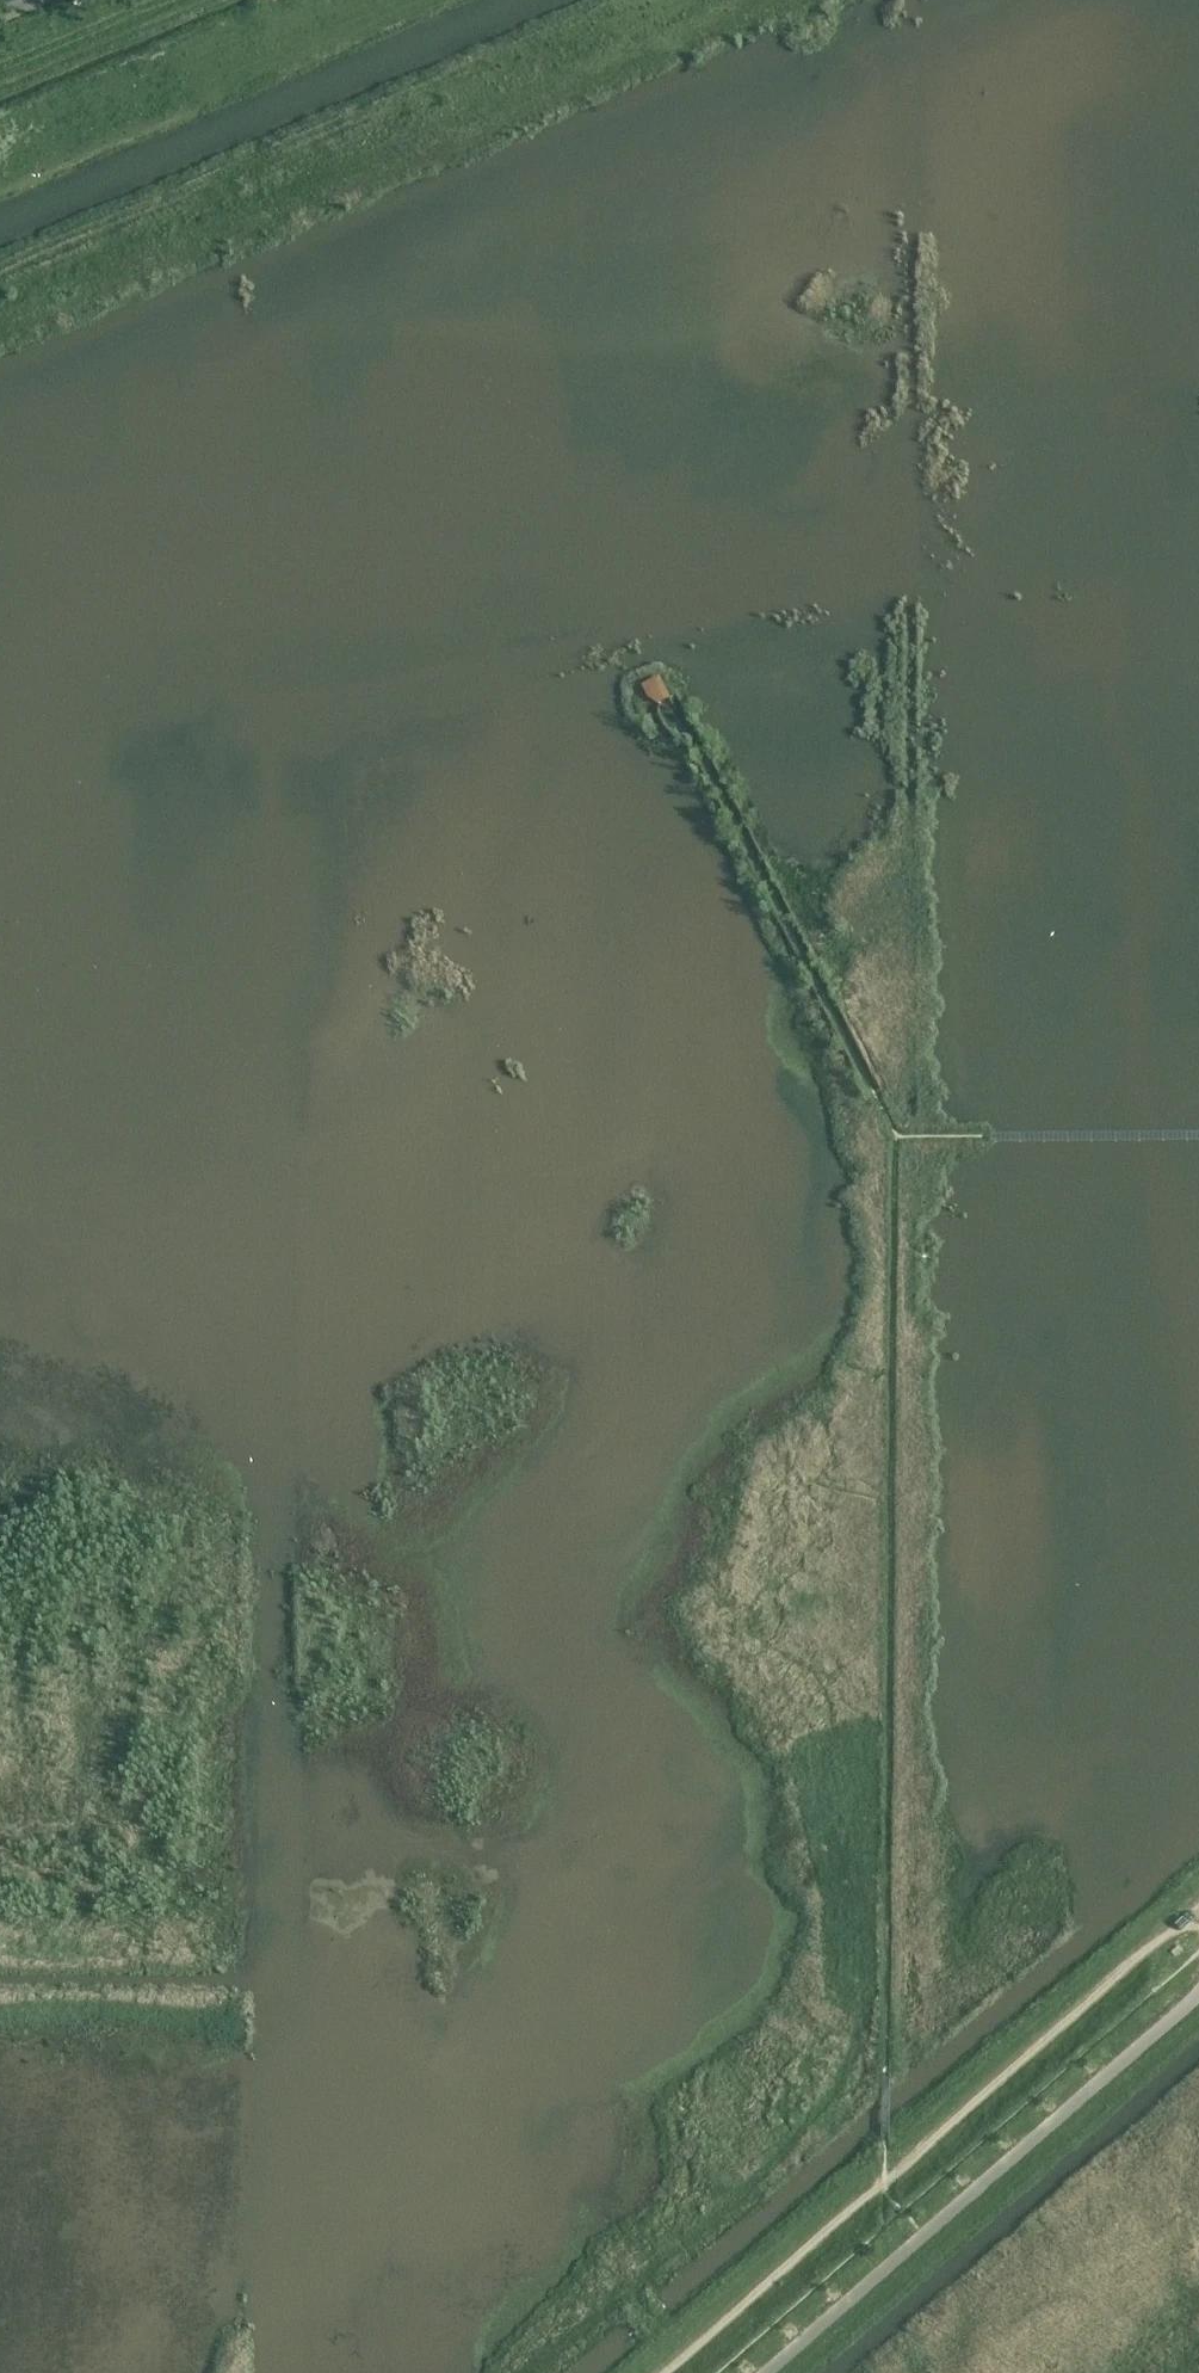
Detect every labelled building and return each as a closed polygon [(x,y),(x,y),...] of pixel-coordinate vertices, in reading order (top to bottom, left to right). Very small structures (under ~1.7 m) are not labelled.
[(660,684),(642,693),(647,704),(658,712),(662,711),(673,705),(660,684)]
